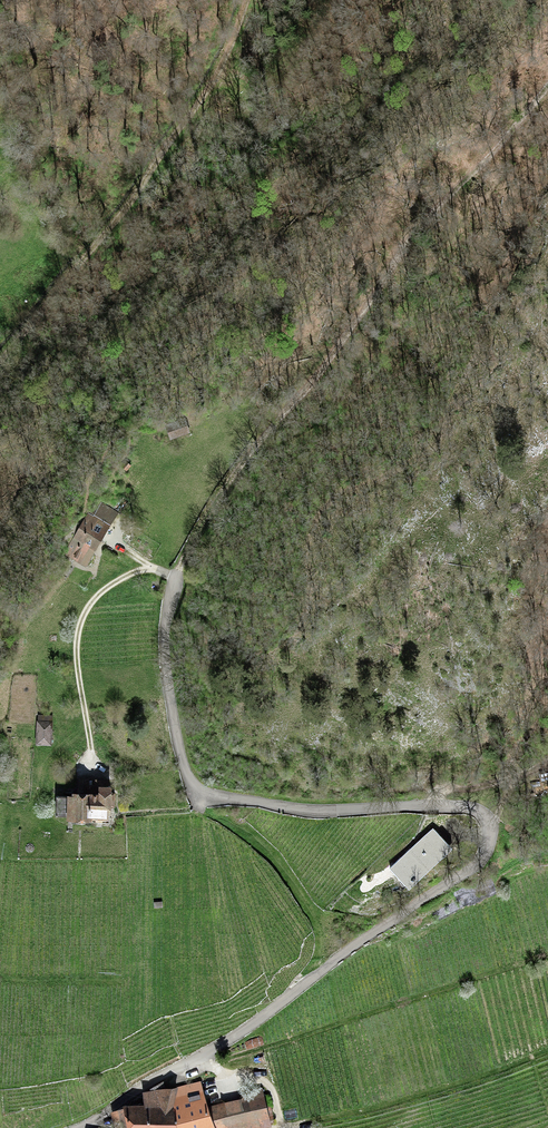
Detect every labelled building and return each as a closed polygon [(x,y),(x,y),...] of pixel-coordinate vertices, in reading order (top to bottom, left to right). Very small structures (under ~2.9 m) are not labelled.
[(171,437),(187,432),(183,421),(168,426),(171,437)] [(118,514),(101,502),(65,553),(84,564),(107,527),(109,528),(118,514)] [(39,722),(38,742),(49,742),(50,723),(39,722)] [(114,800),(114,793),(110,792),(110,786),(107,786),(107,780),(96,780),(96,785),(88,785),(88,779),(78,779),(78,794),(89,795),(89,797),(56,796),(56,816),(109,818),(110,800),(114,800)] [(390,865),(406,882),(411,878),(410,876),(445,845),(432,832),(423,840),(425,843),(411,855),(406,850),(390,865)] [(125,1105),(114,1112),(119,1127),(129,1127),(130,1127),(178,1127),(172,1105),(171,1087),(166,1088),(162,1081),(144,1092),(145,1105),(125,1105)] [(267,1115),(261,1089),(246,1092),(247,1100),(206,1108),(200,1081),(171,1087),(172,1105),(178,1127),(211,1127),(267,1115)]
